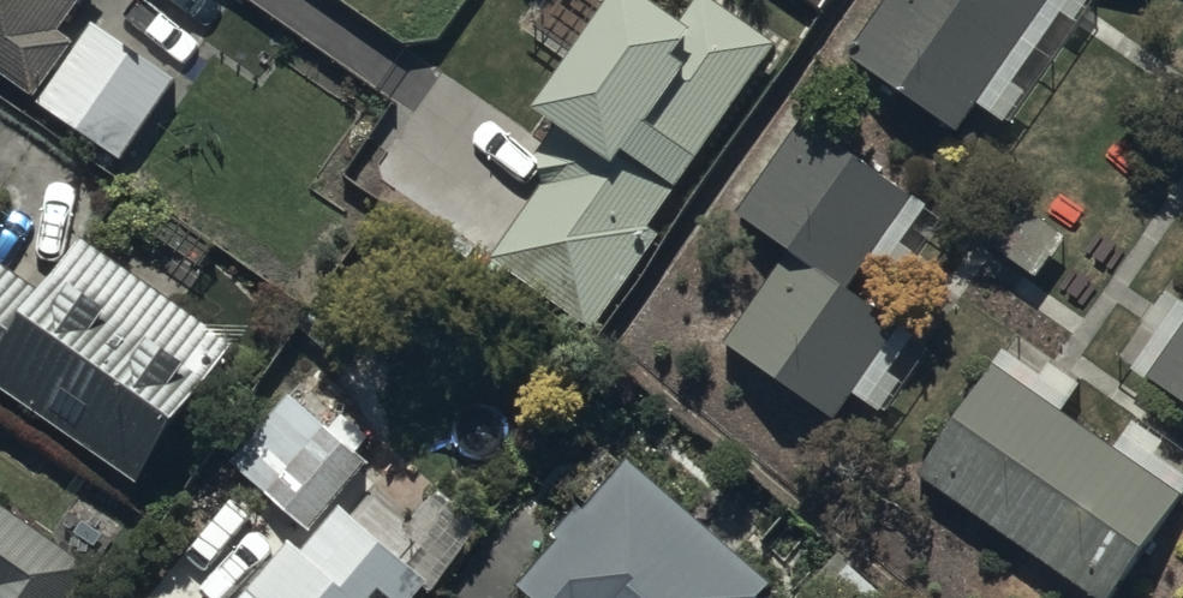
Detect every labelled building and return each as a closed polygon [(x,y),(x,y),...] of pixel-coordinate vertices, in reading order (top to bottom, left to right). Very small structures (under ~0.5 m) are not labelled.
[(87,0),(0,0),(0,80),(32,104),(75,44),(62,34),(87,0)] [(777,47),(708,0),(700,0),(684,24),(649,0),(621,0),(540,117),(559,129),(541,159),(543,186),(495,258),(601,329),(664,236),(654,230),(777,47)] [(852,57),(961,132),(1052,0),(891,0),(852,57)] [(178,84),(93,24),(37,104),(123,164),(178,84)] [(787,249),(725,347),(840,420),(896,330),(847,299),(912,196),(799,125),(740,219),(787,249)] [(1027,205),(991,250),(1033,284),(1069,239),(1027,205)] [(147,486),(237,345),(79,244),(45,298),(0,269),(0,392),(147,486)] [(1148,377),(1182,401),(1182,327),(1148,377)] [(921,477),(1095,597),(1120,597),(1182,508),(1182,501),(1178,497),(1182,490),(1182,447),(1142,419),(1118,454),(1060,414),(1083,380),(1020,336),(921,477)] [(371,466),(275,384),(223,445),(319,527),(371,466)] [(627,458),(556,539),(561,543),(521,590),(530,597),(762,597),(772,586),(627,458)] [(0,507),(0,597),(74,597),(92,572),(0,507)] [(340,526),(280,597),(426,597),(340,526)]
